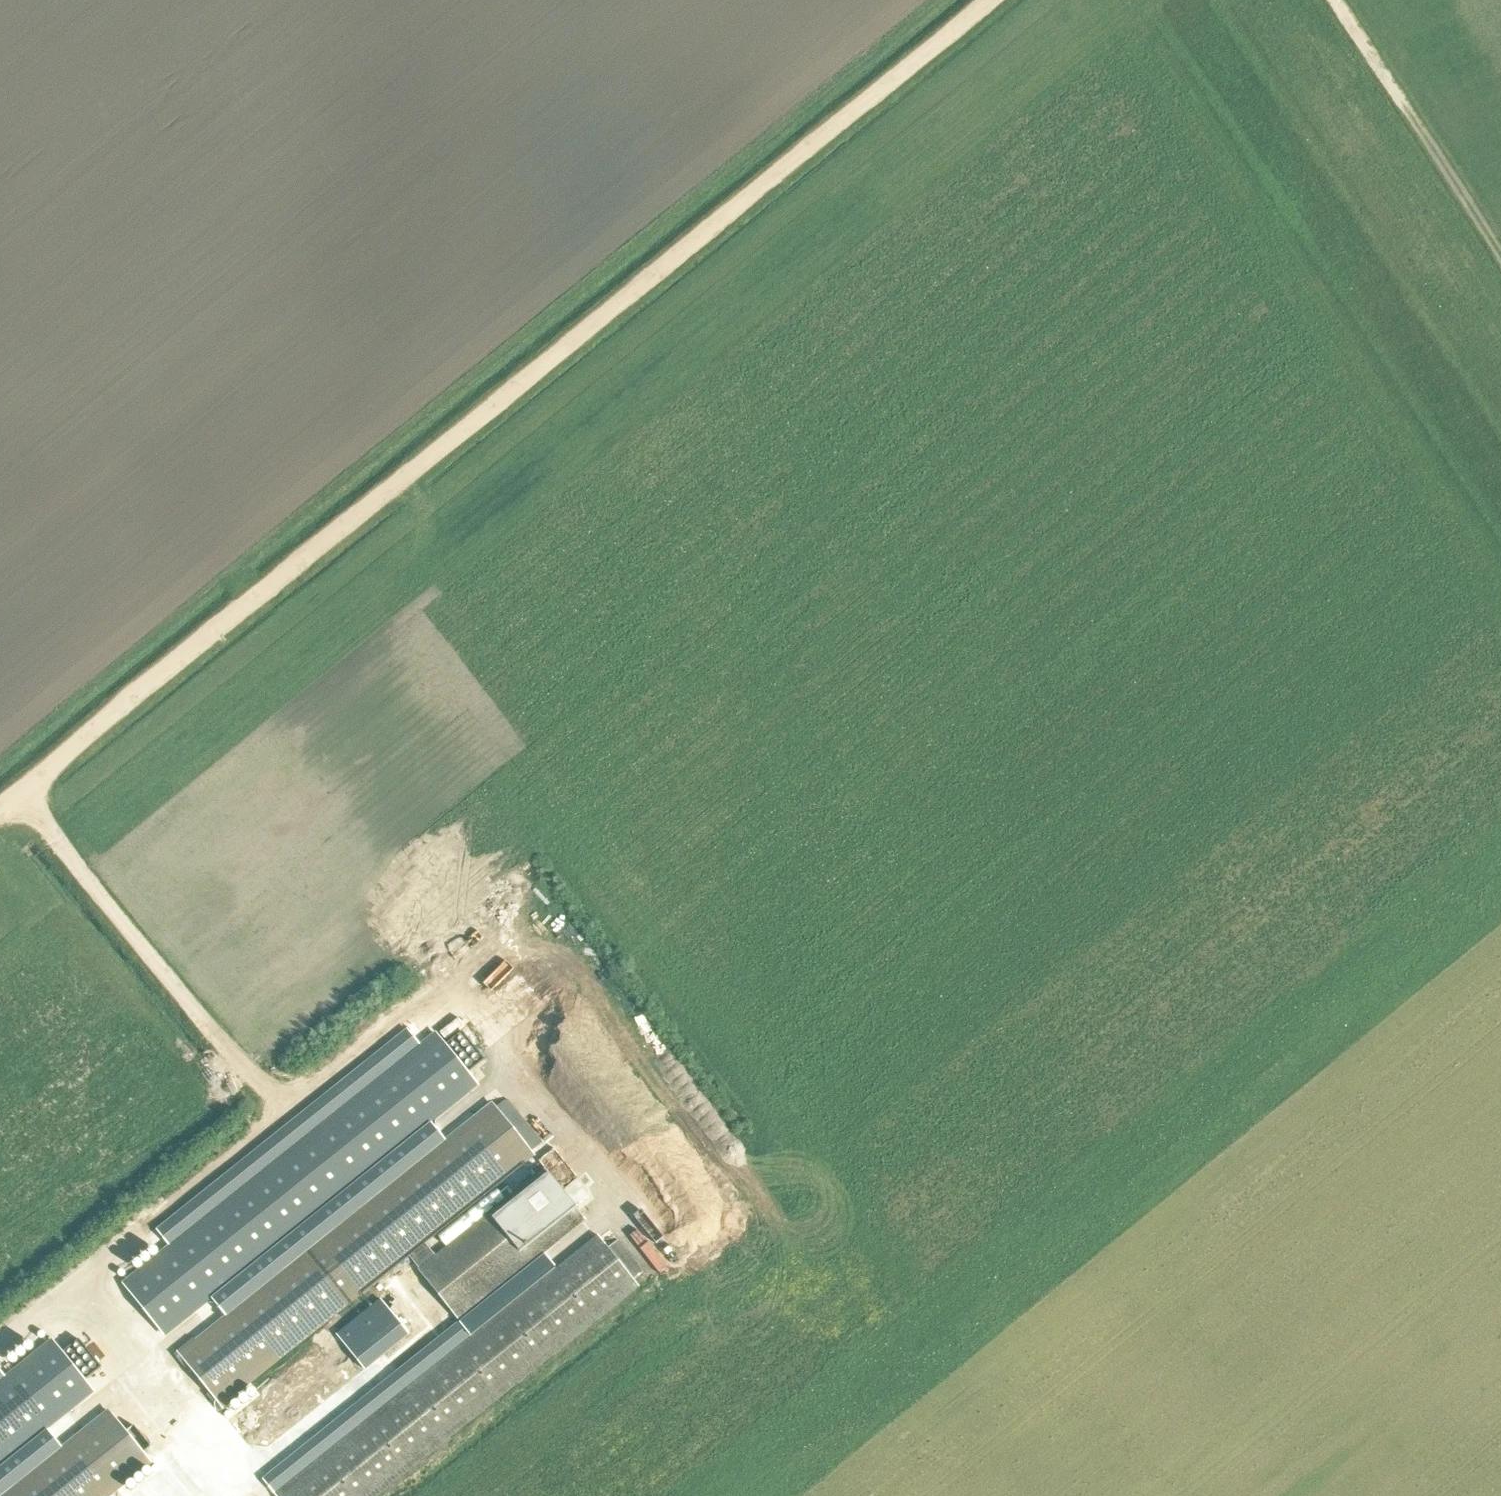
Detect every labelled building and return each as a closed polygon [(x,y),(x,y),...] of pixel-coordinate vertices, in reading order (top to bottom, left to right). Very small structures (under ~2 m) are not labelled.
[(155,1232),(170,1249),(421,1048),(407,1030),(155,1232)] [(170,1249),(126,1284),(168,1337),(212,1302),(433,1126),(480,1087),(470,1074),(486,1062),(464,1034),(448,1047),(438,1034),(421,1048),(170,1249)] [(435,1255),(425,1243),(535,1155),(532,1151),(542,1143),(507,1099),(496,1108),(492,1103),(444,1141),(224,1317),(195,1341),(193,1339),(173,1355),(221,1413),(240,1396),(237,1393),(408,1256),(417,1267),(413,1270),(456,1322),(585,1220),(544,1168),(435,1255)] [(212,1302),(224,1317),(444,1141),(433,1126),(212,1302)] [(272,1495),(273,1495),(378,1495),(635,1287),(629,1280),(638,1272),(614,1242),(605,1250),(592,1234),(553,1266),(272,1495)] [(262,1481),(272,1495),(553,1266),(545,1255),(459,1325),(458,1324),(262,1481)] [(408,1336),(380,1300),(336,1334),(363,1370),(408,1336)] [(86,1342),(96,1354),(103,1348),(93,1336),(86,1342)] [(96,1395),(85,1381),(101,1368),(79,1341),(63,1354),(54,1342),(5,1381),(0,1385),(0,1472),(48,1433),(96,1395)] [(151,1462),(109,1410),(61,1448),(1,1495),(108,1495),(151,1462)] [(61,1448),(48,1433),(0,1472),(0,1495),(1,1495),(61,1448)]
